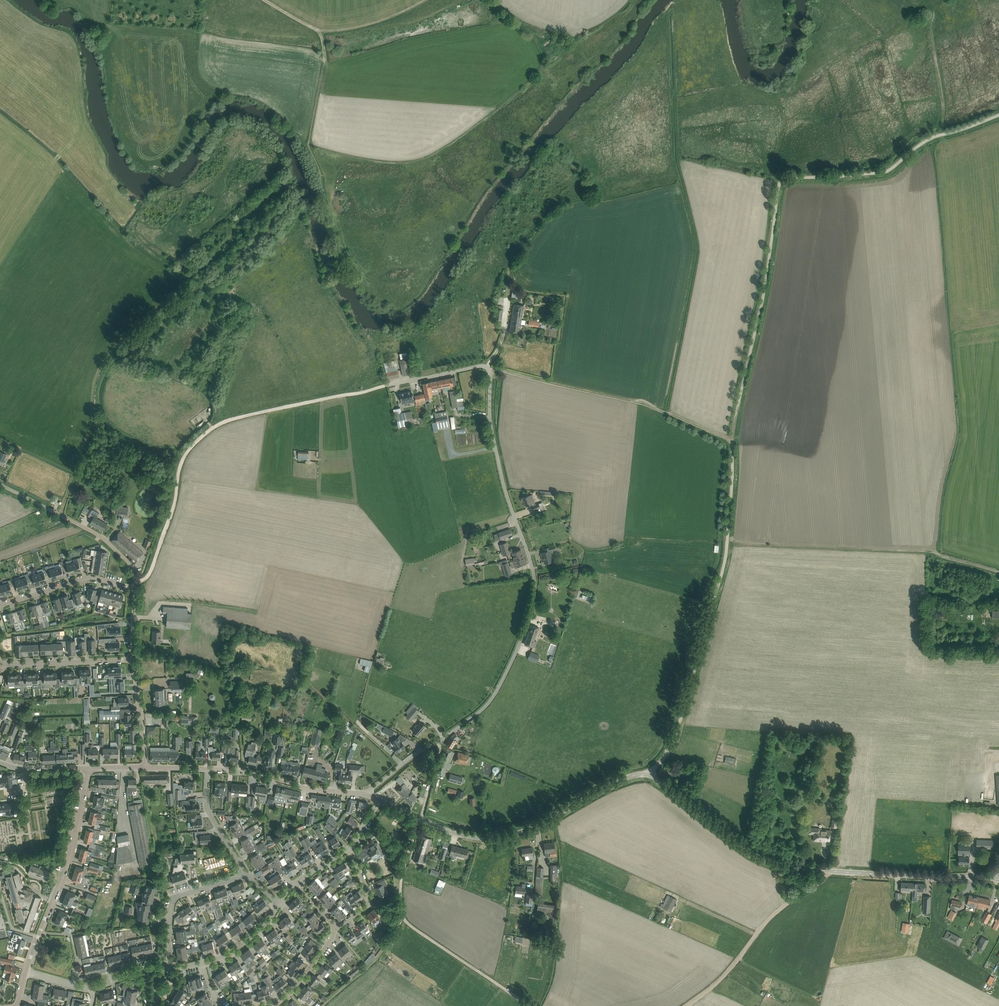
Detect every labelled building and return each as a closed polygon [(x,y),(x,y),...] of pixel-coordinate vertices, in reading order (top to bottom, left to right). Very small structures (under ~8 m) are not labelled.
[(175,262),(183,255),(175,246),(167,253),(175,262)] [(512,318),(521,319),(524,305),(514,304),(512,318)] [(521,320),(521,319),(512,318),(510,331),(519,333),(521,324),(524,325),(525,321),(521,320)] [(410,369),(407,358),(407,355),(408,355),(406,346),(398,347),(402,360),(399,360),(402,371),(403,376),(411,374),(410,369)] [(399,376),(398,371),(395,360),(384,363),(386,374),(388,379),(399,376)] [(454,377),(440,380),(442,388),(456,385),(454,377)] [(431,390),(437,389),(435,381),(429,382),(431,390)] [(432,397),(431,390),(429,382),(423,383),(426,400),(429,400),(429,397),(432,397)] [(412,394),(411,391),(399,394),(401,402),(402,401),(402,404),(411,402),(411,403),(415,402),(413,394),(412,394)] [(463,398),(456,399),(455,394),(454,394),(454,391),(449,392),(450,395),(452,408),(457,407),(458,410),(465,409),(464,401),(463,398)] [(424,394),(415,396),(416,405),(426,403),(424,394)] [(415,425),(412,410),(395,414),(398,428),(415,425)] [(438,431),(438,428),(449,426),(446,411),(434,414),(436,422),(432,423),(434,432),(438,431)] [(536,505),(533,498),(532,494),(521,498),(522,502),(523,501),(525,506),(532,504),(533,506),(532,506),(535,513),(541,511),(541,510),(545,509),(543,502),(536,505)] [(116,514),(127,515),(128,507),(123,507),(123,504),(117,504),(117,506),(112,506),(112,512),(116,513),(116,514)] [(89,510),(86,515),(90,517),(91,515),(94,516),(90,523),(103,531),(107,524),(96,518),(99,513),(93,510),(90,508),(89,510)] [(498,533),(494,534),(496,540),(500,539),(506,537),(512,534),(510,529),(498,533)] [(126,553),(134,544),(119,531),(111,541),(126,553)] [(510,554),(507,542),(500,544),(504,556),(510,554)] [(134,544),(126,553),(137,561),(144,553),(134,544)] [(552,562),(549,551),(556,550),(555,546),(544,549),(545,552),(542,553),(545,563),(552,562)] [(514,560),(523,557),(521,549),(512,552),(514,560)] [(77,558),(71,560),(72,563),(75,573),(81,571),(79,565),(82,564),(80,557),(77,558)] [(514,560),(512,561),(514,567),(526,563),(523,557),(514,560)] [(473,558),(465,559),(466,567),(475,566),(475,567),(488,564),(487,561),(478,562),(478,563),(474,564),(473,558)] [(501,565),(505,576),(512,574),(507,559),(498,562),(499,566),(501,565)] [(61,567),(55,568),(58,578),(64,576),(62,570),(65,569),(63,563),(62,561),(59,562),(60,564),(61,567)] [(75,573),(72,563),(67,565),(66,563),(63,563),(65,569),(68,569),(70,575),(75,573)] [(58,578),(55,568),(54,565),(48,567),(47,565),(45,566),(46,569),(48,575),(51,574),(52,580),(58,578)] [(46,569),(43,570),(42,568),(37,570),(38,574),(41,584),(47,582),(45,576),(48,575),(46,569)] [(28,581),(30,580),(28,573),(23,575),(24,578),(21,579),(24,589),(29,587),(28,581)] [(41,584),(38,574),(32,575),(32,573),(29,574),(28,573),(30,580),(33,579),(35,585),(41,584)] [(24,589),(21,579),(15,581),(14,579),(11,580),(13,586),(16,585),(18,591),(24,589)] [(10,586),(13,586),(11,580),(3,582),(7,594),(12,592),(10,586)] [(88,594),(87,598),(90,598),(89,601),(96,603),(98,595),(95,594),(95,593),(96,593),(97,589),(95,589),(95,588),(92,587),(91,588),(90,588),(90,589),(88,588),(87,593),(88,594)] [(104,603),(107,591),(102,589),(99,599),(99,602),(104,603)] [(74,598),(72,599),(72,600),(73,604),(79,603),(80,606),(84,606),(84,595),(81,595),(80,591),(77,592),(77,591),(74,592),(74,593),(73,593),(74,598)] [(109,605),(113,592),(107,591),(104,603),(109,605)] [(115,606),(118,594),(113,592),(109,605),(115,606)] [(118,594),(115,606),(120,608),(121,605),(123,595),(118,594)] [(61,597),(64,607),(67,606),(68,608),(69,609),(70,609),(71,609),(74,608),(73,604),(72,600),(69,601),(67,595),(66,595),(62,596),(61,597)] [(54,599),(53,599),(55,606),(52,607),(54,613),(60,611),(59,609),(62,608),(59,598),(58,598),(57,597),(54,598),(54,599)] [(44,622),(48,620),(45,612),(50,610),(47,601),(41,603),(42,604),(38,605),(44,622)] [(40,623),(44,622),(38,605),(35,606),(35,605),(29,607),(32,616),(37,614),(40,623)] [(166,627),(171,627),(190,628),(191,613),(187,613),(188,608),(163,606),(163,613),(167,613),(166,627)] [(20,629),(24,628),(22,619),(26,618),(24,609),(18,610),(18,611),(15,612),(20,629)] [(16,630),(20,629),(15,612),(12,613),(12,612),(6,614),(9,623),(13,622),(16,630)] [(113,623),(97,624),(97,630),(101,630),(101,628),(110,628),(111,635),(120,634),(120,632),(121,632),(121,629),(120,629),(120,627),(114,627),(113,623)] [(532,647),(533,643),(539,627),(531,625),(524,644),(532,647)] [(169,640),(160,640),(161,631),(153,631),(152,643),(169,644),(169,640)] [(85,640),(85,645),(89,645),(89,652),(90,652),(92,653),(95,652),(95,651),(95,640),(90,640),(90,638),(91,637),(88,633),(85,633),(85,640)] [(19,645),(19,643),(17,643),(17,636),(13,636),(14,643),(14,649),(16,649),(17,655),(22,655),(22,645),(19,645)] [(85,645),(85,640),(80,641),(80,638),(79,637),(75,637),(75,640),(75,645),(79,645),(79,651),(80,651),(80,652),(81,652),(84,652),(84,651),(85,651),(85,645)] [(111,638),(99,639),(99,643),(109,643),(109,651),(119,650),(119,649),(120,648),(120,647),(119,646),(119,642),(115,642),(115,641),(111,641),(111,638)] [(75,652),(75,645),(75,640),(65,641),(65,646),(68,645),(68,653),(75,652)] [(65,641),(57,641),(57,644),(57,653),(63,653),(63,646),(65,646),(65,641)] [(537,662),(540,656),(530,651),(527,658),(537,662)] [(313,666),(315,657),(309,656),(307,664),(313,666)] [(384,658),(380,657),(380,659),(377,658),(375,663),(381,666),(384,658)] [(371,667),(372,662),(361,658),(359,664),(371,667)] [(237,664),(230,665),(228,659),(225,659),(230,679),(233,679),(232,676),(238,675),(237,664)] [(120,667),(117,667),(116,667),(113,667),(112,667),(108,668),(109,674),(104,676),(104,678),(109,678),(114,677),(114,674),(116,674),(117,674),(121,674),(120,672),(122,672),(122,669),(120,669),(120,667)] [(81,681),(85,681),(85,682),(90,681),(90,678),(91,678),(90,669),(80,670),(80,671),(79,671),(79,675),(80,675),(80,678),(81,678),(81,681)] [(56,672),(50,673),(50,683),(53,683),(53,684),(55,684),(55,688),(60,687),(60,685),(59,679),(56,679),(56,672)] [(62,678),(59,679),(60,685),(63,685),(62,682),(68,682),(68,672),(62,672),(62,678)] [(74,672),(68,672),(68,682),(69,686),(78,686),(77,678),(74,678),(74,672)] [(38,673),(32,674),(32,684),(38,684),(39,688),(42,688),(41,679),(38,680),(38,673)] [(44,679),(41,679),(42,688),(45,688),(45,683),(50,683),(50,673),(44,673),(44,679)] [(9,685),(14,685),(14,674),(8,675),(8,681),(5,681),(6,687),(9,687),(9,685)] [(24,691),(24,687),(23,680),(20,680),(20,674),(14,674),(14,685),(20,684),(21,692),(24,691)] [(27,684),(32,684),(32,674),(26,674),(26,680),(23,680),(24,687),(27,687),(27,684)] [(124,684),(123,680),(116,681),(116,677),(114,677),(109,678),(110,684),(113,684),(113,692),(122,691),(123,692),(123,690),(124,690),(124,687),(124,686),(123,686),(123,684),(124,684)] [(184,688),(183,681),(170,681),(170,689),(184,688)] [(167,704),(166,689),(154,689),(154,694),(154,696),(154,698),(154,699),(155,704),(158,704),(158,705),(161,705),(161,704),(167,704)] [(118,698),(115,698),(115,702),(114,702),(114,706),(116,706),(120,706),(125,705),(125,704),(128,704),(128,702),(129,702),(129,699),(128,698),(128,697),(123,697),(120,697),(120,698),(119,698),(118,698)] [(0,717),(0,718),(5,720),(12,705),(6,703),(0,717)] [(407,714),(405,717),(410,722),(419,712),(414,707),(414,706),(412,705),(405,712),(407,714)] [(120,719),(125,718),(125,725),(125,726),(128,726),(128,725),(131,725),(131,724),(132,724),(132,721),(131,721),(131,718),(131,714),(126,714),(126,709),(120,709),(120,719)] [(110,720),(120,720),(120,711),(103,711),(103,712),(100,712),(99,719),(110,719),(110,720)] [(182,715),(182,723),(197,724),(197,716),(182,715)] [(5,720),(0,732),(5,734),(9,724),(10,722),(5,720)] [(14,722),(9,735),(14,737),(19,724),(14,722)] [(415,728),(412,731),(414,732),(418,736),(426,727),(420,722),(417,725),(416,725),(415,727),(415,728)] [(464,728),(467,732),(473,727),(469,723),(464,728)] [(393,731),(385,726),(382,731),(391,736),(393,731)] [(318,745),(322,730),(314,728),(311,743),(318,745)] [(14,748),(18,749),(24,732),(20,731),(14,748)] [(121,748),(121,743),(120,733),(116,733),(116,742),(110,742),(110,748),(111,757),(118,756),(118,748),(121,748)] [(455,740),(458,737),(455,733),(450,737),(446,745),(452,748),(456,741),(455,740)] [(178,751),(178,736),(173,736),(173,749),(170,749),(170,761),(178,761),(178,751)] [(393,751),(394,750),(396,753),(398,751),(399,752),(402,750),(402,749),(405,747),(402,742),(404,740),(400,738),(398,739),(397,738),(392,742),(394,746),(391,748),(393,751)] [(256,758),(253,757),(256,744),(247,742),(246,749),(250,750),(248,763),(256,764),(256,762),(261,763),(262,756),(257,755),(256,758)] [(11,748),(4,744),(3,745),(0,751),(0,756),(6,759),(11,748)] [(93,744),(88,744),(89,757),(98,757),(98,749),(93,748),(93,744)] [(132,749),(125,749),(125,756),(134,756),(134,749),(136,749),(136,744),(132,744),(132,749)] [(26,745),(25,753),(29,753),(29,762),(36,762),(36,751),(32,751),(32,745),(26,745)] [(237,762),(238,755),(239,750),(230,749),(231,745),(226,745),(226,752),(225,756),(229,757),(229,760),(237,762)] [(352,748),(350,747),(349,751),(350,751),(347,759),(350,760),(356,746),(353,745),(352,748)] [(208,747),(208,758),(212,758),(212,759),(220,759),(220,751),(212,750),(212,746),(208,746),(208,747)] [(196,751),(196,758),(205,759),(205,751),(200,751),(200,747),(196,747),(196,751)] [(68,754),(68,751),(68,748),(63,748),(63,752),(60,752),(60,754),(56,754),(57,762),(68,762),(68,754)] [(170,761),(170,749),(167,749),(167,751),(161,751),(161,761),(170,761)] [(274,757),(275,750),(269,749),(269,753),(265,753),(264,765),(265,765),(264,765),(265,766),(267,766),(268,766),(268,765),(272,766),(273,757),(274,757)] [(73,753),(73,751),(68,751),(68,754),(68,762),(75,761),(75,759),(78,758),(77,753),(73,753)] [(161,761),(161,751),(150,751),(151,761),(161,761)] [(469,765),(472,757),(468,756),(469,755),(458,752),(455,761),(466,765),(466,764),(469,765)] [(14,754),(13,761),(24,763),(25,756),(14,754)] [(43,756),(43,763),(55,762),(55,755),(43,756)] [(725,756),(724,763),(735,765),(736,758),(725,756)] [(288,773),(289,765),(290,761),(287,761),(287,764),(281,764),(280,772),(288,773)] [(300,764),(292,763),(292,761),(290,761),(289,765),(288,773),(299,775),(300,764)] [(343,765),(342,765),(342,762),(337,762),(337,764),(335,764),(335,770),(339,770),(338,781),(345,782),(345,774),(346,770),(342,770),(343,765)] [(328,773),(324,772),(325,769),(321,768),(322,764),(317,763),(316,770),(304,767),(302,774),(326,780),(328,773)] [(352,771),(357,771),(364,772),(364,766),(350,765),(349,775),(345,774),(345,782),(351,783),(352,771)] [(448,780),(460,784),(462,777),(450,773),(448,780)] [(17,785),(16,779),(13,779),(12,774),(4,775),(4,777),(2,777),(3,785),(5,785),(6,787),(14,786),(13,785),(17,785)] [(164,782),(169,783),(168,774),(148,774),(142,774),(142,783),(164,784),(164,782)] [(404,781),(399,776),(395,780),(400,785),(404,781)] [(109,786),(110,777),(106,777),(106,779),(103,779),(99,779),(99,782),(97,782),(97,785),(96,785),(96,786),(99,786),(98,786),(109,786)] [(117,779),(113,779),(113,778),(110,777),(109,786),(113,786),(113,791),(113,794),(116,795),(120,796),(120,786),(118,786),(118,788),(116,788),(117,779)] [(132,791),(136,791),(136,779),(128,779),(128,786),(127,786),(127,793),(132,793),(132,791)] [(184,787),(184,794),(189,794),(189,792),(193,793),(193,788),(193,782),(185,782),(184,787)] [(215,790),(215,794),(221,795),(226,795),(227,786),(224,786),(224,783),(216,782),(215,790)] [(238,796),(239,795),(240,784),(232,784),(231,791),(235,792),(234,796),(238,796)] [(240,784),(239,792),(247,793),(248,785),(240,784)] [(404,799),(411,792),(404,784),(397,790),(404,799)] [(264,787),(263,787),(256,786),(255,794),(259,795),(259,798),(266,800),(266,796),(267,788),(266,788),(266,787),(264,787)] [(275,794),(274,797),(286,799),(287,800),(287,797),(289,789),(277,787),(275,794)] [(289,789),(287,797),(299,800),(301,792),(289,789)] [(411,792),(404,799),(411,805),(418,799),(411,792)] [(101,797),(94,795),(94,796),(93,795),(92,799),(94,799),(93,803),(96,804),(95,808),(102,810),(103,805),(104,798),(101,797)] [(331,805),(332,797),(318,795),(317,802),(317,803),(325,804),(324,807),(330,808),(330,807),(331,805)] [(275,797),(274,797),(269,796),(267,804),(273,805),(274,800),(275,797)] [(340,808),(340,806),(341,798),(332,797),(331,805),(330,807),(340,808)] [(143,807),(142,803),(142,799),(133,800),(134,802),(128,803),(140,865),(154,862),(144,812),(146,812),(145,807),(143,807)] [(182,800),(178,801),(179,806),(182,805),(187,805),(187,811),(199,810),(199,808),(200,808),(200,805),(199,805),(199,803),(195,804),(195,802),(190,803),(190,800),(182,800)] [(350,800),(346,811),(349,812),(348,814),(350,814),(350,812),(353,803),(354,803),(357,804),(358,801),(355,800),(350,800)] [(360,810),(359,813),(363,814),(364,809),(366,809),(367,803),(359,801),(357,809),(360,810)] [(18,810),(17,802),(11,803),(11,804),(9,804),(10,814),(14,813),(14,811),(18,810)] [(301,802),(299,810),(300,810),(300,813),(306,814),(307,812),(309,804),(301,802)] [(10,814),(9,804),(7,804),(6,803),(1,804),(2,812),(6,812),(6,814),(10,814)] [(90,817),(100,819),(101,816),(101,813),(105,814),(106,812),(98,810),(98,812),(91,811),(90,817)] [(837,820),(838,817),(839,813),(834,812),(833,817),(831,827),(836,827),(839,828),(841,820),(837,820)] [(196,814),(188,815),(189,822),(192,822),(193,828),(203,828),(202,819),(197,820),(196,814)] [(100,822),(100,819),(90,817),(88,822),(95,824),(99,825),(100,822)] [(240,822),(239,823),(236,817),(228,822),(230,825),(229,826),(232,832),(242,825),(240,822)] [(333,829),(338,822),(335,820),(334,821),(328,817),(328,818),(325,821),(327,823),(333,829)] [(355,827),(358,823),(349,818),(347,822),(350,824),(349,827),(347,826),(342,834),(349,838),(354,830),(353,829),(354,826),(355,827)] [(333,830),(333,829),(327,823),(324,826),(331,833),(333,830)] [(255,829),(259,827),(257,824),(247,830),(249,833),(255,829)] [(245,832),(243,829),(245,829),(242,825),(232,832),(235,837),(245,832)] [(320,838),(323,836),(318,828),(314,830),(320,838)] [(808,828),(808,834),(814,834),(814,840),(820,840),(820,839),(830,840),(830,835),(830,831),(823,830),(823,831),(821,831),(815,830),(815,828),(808,828)] [(87,829),(85,835),(99,839),(100,834),(109,836),(110,832),(109,831),(99,829),(98,833),(97,832),(93,831),(87,829)] [(202,831),(197,831),(194,831),(195,840),(200,840),(200,844),(211,843),(210,834),(202,835),(202,831)] [(133,861),(131,848),(128,834),(116,836),(118,846),(116,846),(117,851),(116,863),(114,863),(112,881),(117,881),(118,864),(133,861)] [(99,839),(85,835),(84,841),(90,843),(94,844),(95,841),(91,840),(91,837),(99,839)] [(254,841),(251,836),(250,835),(240,841),(244,847),(254,841)] [(305,848),(308,846),(302,836),(299,838),(305,848)] [(307,837),(304,839),(302,836),(308,846),(312,844),(307,837)] [(328,838),(331,843),(334,847),(337,845),(337,846),(341,844),(335,836),(332,838),(331,836),(328,838)] [(427,855),(430,844),(432,839),(421,836),(416,851),(427,855)] [(326,846),(323,841),(322,839),(319,841),(317,843),(324,854),(327,853),(327,852),(329,850),(326,846)] [(257,846),(254,841),(244,847),(247,852),(257,846)] [(289,841),(285,843),(286,844),(289,849),(294,856),(297,854),(292,847),(289,841)] [(385,854),(379,845),(377,842),(374,844),(367,849),(372,858),(374,861),(385,854)] [(554,842),(544,843),(545,852),(545,857),(556,856),(556,851),(555,851),(554,842)] [(321,856),(324,854),(317,843),(314,844),(312,846),(316,853),(319,857),(321,855),(321,856)] [(456,858),(457,855),(466,857),(468,850),(452,846),(449,856),(456,858)] [(969,846),(964,846),(958,846),(958,852),(962,852),(962,857),(959,856),(959,863),(969,864),(969,857),(970,856),(970,853),(969,852),(969,846)] [(372,858),(367,849),(366,847),(357,852),(364,863),(372,858)] [(94,852),(92,851),(88,850),(82,848),(80,854),(91,857),(92,854),(93,854),(98,856),(100,850),(103,851),(104,850),(95,848),(94,852)] [(526,859),(528,859),(533,858),(532,848),(521,849),(522,856),(525,856),(526,859)] [(286,850),(286,851),(290,858),(291,858),(294,856),(289,849),(286,850)] [(302,853),(309,863),(311,862),(312,863),(315,862),(307,850),(302,853)] [(185,873),(188,872),(187,869),(182,868),(184,863),(195,862),(194,860),(197,859),(197,860),(197,857),(194,857),(194,854),(197,854),(197,851),(196,851),(193,851),(194,852),(180,853),(181,857),(175,858),(174,864),(177,864),(177,867),(174,867),(172,874),(168,875),(169,878),(172,877),(173,880),(170,881),(171,884),(171,883),(174,883),(174,885),(187,881),(187,878),(189,878),(190,878),(189,875),(188,875),(186,876),(185,873)] [(424,864),(427,855),(416,851),(413,860),(424,864)] [(262,858),(261,854),(259,852),(250,858),(251,860),(251,861),(251,862),(251,863),(252,863),(252,864),(262,858)] [(282,864),(277,856),(276,855),(278,855),(276,852),(272,855),(275,861),(278,866),(282,864)] [(306,865),(309,863),(302,853),(299,854),(300,855),(297,856),(305,868),(307,866),(306,865)] [(90,860),(91,857),(80,854),(78,860),(85,861),(89,862),(89,860),(90,860)] [(268,865),(275,861),(272,855),(271,855),(273,858),(266,862),(268,865)] [(266,863),(264,861),(262,858),(252,864),(253,865),(254,866),(255,866),(256,869),(266,863)] [(292,859),(290,861),(289,859),(286,861),(287,863),(294,875),(296,873),(295,872),(299,870),(292,859)] [(280,868),(278,866),(275,861),(268,865),(271,863),(276,871),(280,868)] [(346,876),(344,873),(349,870),(345,862),(339,866),(346,876)] [(284,864),(282,866),(288,876),(292,874),(293,876),(294,875),(287,863),(284,864)] [(34,875),(37,867),(31,865),(28,873),(34,875)] [(86,870),(84,869),(76,866),(74,873),(84,877),(86,870)] [(337,882),(346,876),(339,866),(334,869),(337,874),(334,876),(337,882)] [(41,878),(43,870),(37,867),(34,875),(41,878)] [(544,877),(543,877),(544,867),(537,867),(535,894),(542,895),(544,877)] [(41,878),(47,880),(50,872),(43,870),(41,878)] [(272,874),(279,884),(284,880),(278,871),(276,873),(275,872),(272,874)] [(21,887),(23,886),(22,883),(24,883),(21,875),(20,875),(19,872),(14,874),(13,872),(10,872),(11,875),(6,876),(7,879),(5,879),(8,888),(9,887),(11,892),(9,892),(12,901),(13,900),(16,911),(15,911),(17,920),(19,919),(19,922),(24,921),(24,923),(25,924),(23,929),(29,931),(30,928),(31,929),(34,921),(33,920),(37,908),(38,909),(41,900),(40,900),(41,897),(35,895),(35,896),(32,895),(34,892),(31,891),(32,889),(31,889),(29,888),(28,888),(27,888),(27,889),(24,888),(24,889),(22,888),(21,887)] [(74,873),(72,880),(76,882),(83,884),(85,877),(84,877),(74,873)] [(273,887),(279,884),(272,874),(269,876),(270,877),(267,878),(273,887)] [(312,890),(319,884),(315,879),(308,885),(312,890)] [(380,886),(377,887),(375,888),(380,897),(386,894),(383,887),(387,885),(384,879),(381,881),(377,883),(378,882),(380,886)] [(441,893),(446,882),(439,879),(435,890),(441,893)] [(237,884),(240,892),(246,890),(243,882),(237,884)] [(913,890),(913,883),(901,882),(901,890),(913,890)] [(913,883),(913,890),(912,896),(916,896),(916,891),(925,891),(925,884),(913,883)] [(153,892),(156,893),(158,887),(146,884),(144,892),(142,891),(141,895),(143,895),(141,902),(138,901),(136,918),(140,919),(140,922),(149,923),(149,920),(150,914),(146,914),(147,913),(148,913),(148,910),(147,910),(147,909),(149,909),(150,903),(149,903),(149,902),(152,903),(154,897),(152,897),(152,896),(153,896),(154,893),(153,893),(153,892)] [(237,885),(232,887),(235,895),(235,897),(238,896),(241,895),(240,892),(237,884),(237,885)] [(319,884),(312,890),(316,894),(323,889),(319,884)] [(522,887),(516,886),(515,893),(524,894),(524,892),(527,892),(527,888),(525,888),(525,887),(525,885),(522,884),(522,887)] [(226,888),(220,890),(224,901),(230,899),(231,902),(233,901),(233,900),(233,899),(231,895),(229,896),(226,888)] [(219,903),(224,901),(220,890),(214,892),(217,900),(218,903),(219,903)] [(68,891),(65,898),(73,901),(73,900),(75,894),(68,891)] [(353,895),(358,902),(363,898),(358,891),(353,895)] [(358,902),(353,895),(351,892),(346,896),(346,897),(344,899),(345,900),(349,904),(350,906),(352,904),(353,905),(356,904),(357,904),(358,903),(358,902)] [(93,902),(96,896),(87,893),(85,899),(93,902)] [(323,903),(330,897),(326,893),(319,898),(323,903)] [(526,902),(533,903),(534,895),(527,894),(526,902)] [(667,895),(663,904),(661,903),(660,906),(671,912),(677,899),(667,895)] [(978,904),(980,897),(969,895),(967,905),(977,908),(978,904)] [(334,902),(336,900),(332,896),(330,898),(330,897),(323,903),(327,908),(334,902)] [(214,908),(212,905),(211,902),(209,897),(203,899),(206,907),(208,911),(213,909),(214,908)] [(293,900),(299,908),(298,907),(303,903),(298,897),(293,900)] [(978,904),(977,908),(982,909),(982,905),(989,907),(991,900),(980,897),(978,904)] [(74,908),(77,902),(65,898),(62,904),(70,907),(72,907),(74,908)] [(264,900),(262,898),(258,902),(259,903),(258,904),(265,911),(270,907),(264,900)] [(200,909),(206,907),(203,899),(197,901),(200,909)] [(950,905),(950,908),(954,909),(955,906),(961,907),(962,902),(952,899),(950,905)] [(217,900),(214,901),(216,907),(220,918),(226,915),(225,914),(223,916),(220,906),(219,903),(218,903),(217,900)] [(294,912),(299,908),(293,900),(293,901),(289,905),(294,912)] [(214,901),(211,902),(212,905),(214,908),(213,909),(217,920),(219,919),(220,918),(216,907),(214,901)] [(334,916),(342,910),(343,909),(339,903),(336,905),(337,906),(331,912),(334,916)] [(536,913),(546,914),(545,919),(554,920),(556,905),(538,903),(536,913)] [(265,911),(258,904),(254,908),(260,914),(264,910),(265,911)] [(196,916),(195,913),(189,905),(187,906),(186,906),(184,907),(184,908),(184,909),(189,915),(191,919),(192,918),(196,916)] [(185,919),(189,915),(184,909),(179,912),(181,916),(178,918),(183,924),(187,921),(185,919)] [(241,910),(253,924),(257,920),(251,913),(249,916),(242,909),(241,910)] [(374,909),(367,914),(370,918),(372,921),(370,922),(373,926),(379,922),(380,923),(386,919),(380,912),(377,914),(374,909)] [(57,917),(65,920),(67,914),(60,910),(57,917)] [(253,924),(241,910),(239,911),(245,918),(243,921),(249,928),(251,926),(252,927),(253,926),(253,925),(253,924)] [(342,910),(334,916),(335,917),(336,916),(339,920),(346,915),(342,910)] [(956,913),(951,910),(948,917),(953,920),(956,913)] [(981,920),(986,923),(990,914),(986,911),(981,920)] [(310,922),(317,917),(314,913),(307,919),(310,922)] [(219,919),(222,924),(229,919),(226,915),(220,918),(219,919)] [(283,919),(288,926),(291,924),(292,925),(295,924),(288,915),(283,919)] [(68,921),(65,920),(57,917),(54,923),(64,927),(62,930),(65,932),(65,931),(68,933),(68,932),(71,933),(73,929),(67,926),(66,928),(65,927),(68,921)] [(311,927),(319,921),(317,919),(318,918),(317,917),(310,922),(311,923),(309,925),(311,927)] [(956,917),(953,922),(965,928),(968,923),(956,917)] [(222,924),(219,919),(217,920),(212,924),(214,927),(217,932),(226,944),(231,941),(225,933),(222,935),(217,927),(221,923),(222,924)] [(285,928),(288,926),(283,919),(278,923),(284,932),(287,930),(285,928)] [(231,922),(239,935),(244,932),(238,924),(236,926),(233,921),(231,922)] [(316,929),(323,923),(321,922),(321,923),(319,921),(311,927),(313,930),(315,928),(316,929)] [(362,921),(357,925),(360,929),(357,931),(361,937),(369,931),(362,921)] [(235,938),(239,935),(231,922),(229,924),(232,928),(229,930),(235,938)] [(323,923),(316,929),(319,933),(326,927),(323,923)] [(911,924),(903,923),(901,931),(909,933),(911,924)] [(186,935),(196,933),(195,928),(190,929),(190,931),(186,931),(186,929),(176,931),(177,936),(186,935)] [(270,932),(280,944),(281,943),(277,938),(280,936),(275,929),(270,932)] [(361,937),(357,931),(354,933),(351,929),(346,933),(352,941),(355,939),(356,941),(361,937)] [(962,938),(947,931),(944,938),(959,946),(962,938)] [(221,947),(226,944),(217,932),(216,933),(219,937),(216,939),(221,947)] [(279,944),(280,944),(270,932),(266,935),(272,943),(274,941),(280,948),(282,947),(279,944)] [(21,940),(22,936),(14,933),(12,939),(10,938),(9,942),(12,943),(10,949),(16,951),(21,952),(23,945),(24,946),(25,941),(21,940)] [(290,944),(293,942),(294,942),(288,934),(284,937),(286,939),(290,944)] [(986,938),(988,935),(985,934),(983,937),(982,936),(977,945),(984,949),(989,940),(986,938)] [(76,944),(84,942),(83,935),(74,937),(76,944)] [(205,938),(209,952),(214,951),(212,942),(209,942),(207,937),(205,938)] [(204,954),(209,952),(205,938),(203,938),(204,940),(200,941),(200,940),(197,941),(198,948),(202,947),(204,954)] [(269,953),(265,948),(268,946),(262,939),(258,942),(267,955),(269,953)] [(305,946),(313,952),(316,949),(319,946),(310,939),(305,946)] [(84,942),(76,944),(77,951),(86,949),(86,948),(85,944),(84,942)] [(267,955),(258,942),(253,945),(261,955),(263,953),(265,955),(267,954),(267,955)] [(145,945),(146,953),(153,952),(152,943),(145,945)] [(353,953),(348,947),(345,944),(342,946),(345,949),(343,951),(340,948),(337,950),(345,960),(348,958),(350,960),(353,958),(351,955),(353,953)] [(140,955),(146,953),(145,945),(138,946),(140,955)] [(133,956),(140,955),(138,946),(131,948),(133,956)] [(308,959),(313,952),(305,946),(300,953),(308,959)] [(245,952),(254,964),(256,963),(252,958),(255,956),(249,948),(245,952)] [(79,958),(82,957),(87,956),(86,949),(77,951),(79,958)] [(187,953),(193,952),(199,951),(198,949),(177,953),(178,958),(187,957),(187,953)] [(252,965),(254,964),(245,952),(240,955),(246,962),(244,964),(253,975),(255,973),(247,962),(249,961),(252,965)] [(327,958),(331,962),(336,968),(338,966),(341,968),(343,966),(341,964),(343,962),(338,956),(335,952),(332,954),(335,958),(333,959),(331,956),(327,958)] [(130,961),(129,957),(128,953),(121,954),(123,963),(130,961)] [(116,964),(123,963),(121,954),(114,956),(116,964)] [(109,966),(116,964),(114,956),(107,957),(109,966)] [(292,961),(301,968),(305,963),(298,958),(294,962),(293,961),(292,961)] [(244,964),(242,966),(238,960),(233,963),(242,976),(243,975),(240,970),(243,968),(246,972),(250,977),(253,975),(244,964)] [(301,968),(292,961),(289,966),(297,972),(300,967),(301,968)] [(105,962),(98,964),(99,972),(106,971),(105,962)] [(240,977),(242,976),(233,963),(229,967),(234,974),(237,972),(240,977)] [(17,968),(6,964),(3,972),(7,973),(5,979),(7,979),(7,980),(7,981),(9,982),(10,981),(11,980),(13,981),(14,975),(15,975),(17,968)] [(98,964),(91,965),(93,974),(99,972),(98,964)] [(323,978),(324,976),(327,972),(330,974),(333,970),(327,965),(325,967),(321,964),(319,966),(320,967),(317,971),(320,972),(318,974),(323,978)] [(91,965),(84,967),(86,975),(93,974),(91,965)] [(298,972),(297,972),(289,966),(291,967),(287,972),(294,977),(298,972)] [(284,974),(280,970),(277,968),(275,971),(282,977),(284,974)] [(224,969),(220,972),(228,985),(230,984),(227,979),(230,977),(224,969)] [(227,986),(228,988),(229,987),(228,985),(220,972),(215,976),(218,979),(215,981),(219,987),(224,983),(227,986)] [(241,984),(237,978),(234,974),(232,976),(239,986),(241,984)] [(318,974),(316,977),(313,974),(308,982),(315,987),(319,982),(325,986),(328,982),(323,978),(318,974)] [(205,980),(202,981),(201,977),(195,979),(198,990),(197,987),(202,985),(203,988),(207,987),(205,980)] [(273,989),(271,985),(266,977),(263,979),(266,985),(261,986),(265,998),(270,996),(269,992),(273,989)] [(283,977),(278,981),(283,988),(288,984),(283,977)] [(279,991),(283,988),(275,978),(273,979),(276,983),(273,984),(279,991)] [(191,991),(198,990),(195,979),(189,980),(190,984),(187,985),(188,990),(189,994),(191,993),(191,991)] [(49,995),(43,994),(44,986),(36,984),(35,990),(34,990),(33,996),(40,998),(39,1001),(48,1003),(49,995)] [(265,998),(261,986),(260,984),(257,985),(259,990),(257,991),(259,999),(265,998)] [(126,996),(136,998),(137,991),(129,990),(130,986),(123,985),(122,989),(127,989),(126,996)] [(301,990),(308,995),(311,991),(305,986),(301,990)] [(177,993),(184,997),(187,993),(180,988),(177,993)] [(64,1002),(64,999),(65,999),(66,991),(61,990),(61,991),(54,989),(53,997),(60,998),(59,1001),(64,1002)] [(301,990),(297,995),(304,1000),(305,999),(310,1003),(312,1000),(308,996),(308,995),(301,990)] [(106,992),(108,1000),(109,1002),(114,1003),(113,1005),(116,1005),(117,1001),(115,1000),(114,999),(115,999),(113,991),(106,992)] [(102,1002),(108,1000),(106,992),(100,994),(102,1002)] [(242,993),(244,1002),(252,1001),(251,992),(242,993)] [(181,1002),(184,997),(177,993),(174,998),(183,1004),(181,1002)] [(244,1002),(242,993),(238,994),(238,993),(233,993),(235,1002),(239,1001),(239,1003),(244,1002)] [(202,1003),(209,998),(206,994),(199,998),(202,1003)] [(135,1005),(136,998),(126,996),(125,1003),(135,1005)] [(73,1005),(84,1005),(85,1003),(78,1002),(79,999),(73,998),(72,1001),(73,1002),(73,1005)] [(183,1004),(174,998),(170,1003),(176,1005),(182,1005),(183,1004)]
